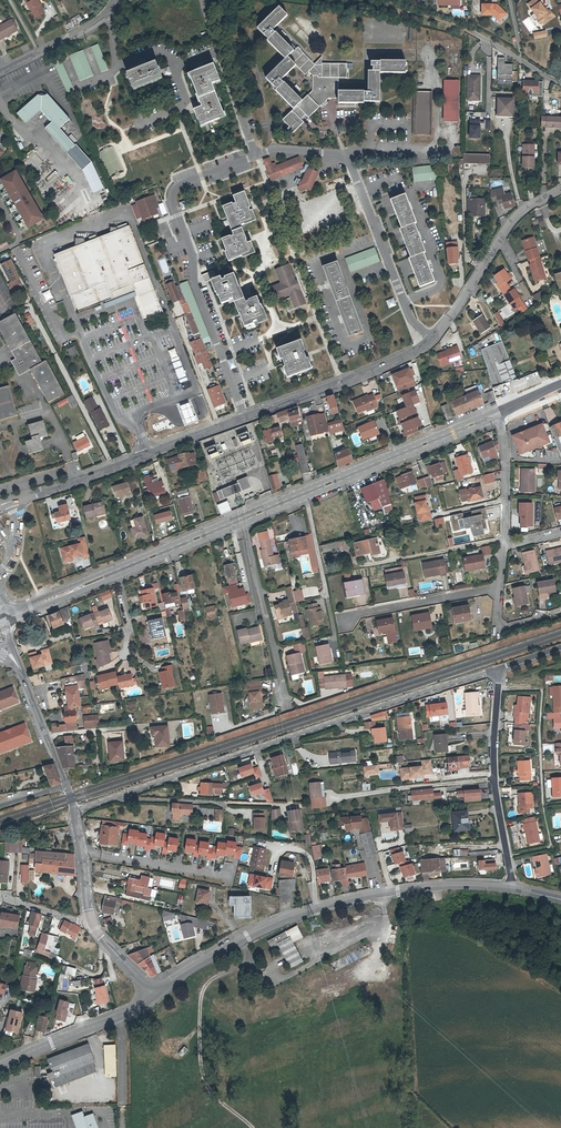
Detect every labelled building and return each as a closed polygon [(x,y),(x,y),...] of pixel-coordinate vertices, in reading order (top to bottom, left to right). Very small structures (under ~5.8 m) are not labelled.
[(31,9),(35,16),(44,12),(39,4),(37,0),(25,0),(27,4),(29,4),(31,9)] [(547,20),(547,21),(554,16),(550,10),(546,13),(544,10),(545,9),(539,0),(534,0),(528,4),(532,9),(533,8),(536,12),(535,13),(538,18),(538,19),(538,20),(540,24),(542,24),(547,20)] [(501,12),(497,6),(495,8),(492,8),(492,6),(482,6),(482,17),(491,16),(496,23),(502,19),(498,13),(501,12)] [(276,92),(293,111),(283,121),(290,128),(289,129),(294,134),(304,123),(302,120),(306,116),(309,119),(328,101),(339,100),(339,105),(364,104),(364,102),(380,102),(381,74),(407,73),(406,62),(381,61),(381,63),(372,63),(372,67),(374,67),(374,71),(369,71),(369,92),(364,92),(364,91),(339,91),(339,78),(346,78),(346,66),(314,66),(297,49),(294,52),(276,33),(275,34),(272,32),(287,17),(279,8),(258,29),(269,41),(267,42),(285,60),(266,79),(277,91),(276,92)] [(67,29),(82,22),(79,14),(64,22),(67,29)] [(0,25),(0,38),(17,29),(11,18),(0,25)] [(98,45),(91,48),(101,72),(108,70),(98,45)] [(93,76),(83,50),(69,56),(79,81),(93,76)] [(505,59),(499,58),(498,79),(513,80),(513,66),(505,65),(505,59)] [(68,95),(75,92),(60,59),(53,63),(68,95)] [(157,64),(128,75),(135,91),(164,80),(157,64)] [(203,108),(197,111),(203,127),(227,117),(214,84),(221,81),(215,66),(190,75),(203,108)] [(169,67),(162,70),(165,77),(171,74),(169,67)] [(531,97),(538,97),(538,82),(526,82),(526,73),(518,73),(518,82),(524,82),(524,93),(531,93),(531,97)] [(481,78),(469,78),(469,102),(480,102),(481,78)] [(458,80),(444,79),(444,121),(459,120),(458,80)] [(36,92),(21,102),(23,105),(29,117),(39,107),(51,120),(43,128),(81,169),(91,160),(75,144),(74,145),(58,127),(68,118),(42,87),(41,87),(44,91),(38,93),(36,92)] [(414,92),(415,134),(432,134),(431,92),(414,92)] [(498,100),(497,116),(504,116),(504,115),(505,115),(512,115),(513,100),(505,100),(498,100)] [(23,105),(21,102),(11,108),(15,112),(24,121),(29,117),(23,105)] [(554,128),(560,128),(560,119),(560,118),(554,118),(541,117),(541,125),(546,125),(546,127),(554,128)] [(468,119),(468,138),(479,138),(479,130),(489,130),(489,119),(468,119)] [(533,169),(534,159),(531,158),(532,146),(523,146),(522,169),(533,169)] [(33,159),(40,154),(36,150),(30,156),(33,159)] [(28,156),(25,158),(29,164),(33,161),(28,156)] [(303,168),(299,156),(276,165),(275,162),(272,163),(269,157),(263,159),(271,181),(283,176),(294,171),(303,168)] [(465,164),(483,165),(491,165),(491,156),(483,156),(465,156),(465,164)] [(93,195),(104,189),(91,160),(81,169),(93,195)] [(307,165),(305,164),(303,168),(300,170),(300,171),(301,173),(305,172),(307,167),(309,166),(307,165)] [(436,164),(412,167),(414,182),(422,181),(438,179),(436,164)] [(319,172),(307,167),(302,180),(301,181),(299,181),(299,182),(298,183),(299,184),(299,186),(298,186),(300,191),(305,189),(306,189),(311,191),(319,172)] [(15,171),(1,179),(2,181),(0,182),(0,183),(1,184),(0,184),(0,185),(6,196),(7,195),(8,197),(11,195),(12,198),(10,199),(11,201),(10,201),(15,210),(16,210),(17,211),(19,210),(21,213),(18,214),(19,216),(18,216),(24,226),(25,225),(26,227),(28,225),(29,227),(42,219),(39,213),(38,214),(34,208),(35,207),(21,182),(20,183),(16,177),(18,176),(15,171)] [(491,199),(497,197),(496,192),(504,190),(503,188),(497,190),(491,192),(491,199)] [(225,251),(229,260),(242,255),(243,257),(256,252),(251,240),(247,241),(246,239),(247,238),(242,224),(244,223),(244,224),(257,219),(253,207),(250,208),(249,206),(251,205),(245,190),(233,194),(236,202),(233,203),(232,201),(222,205),(233,234),(230,235),(230,234),(222,237),(227,250),(225,251)] [(505,195),(504,190),(496,192),(497,197),(499,197),(500,203),(503,203),(504,208),(515,205),(512,193),(505,195)] [(154,195),(136,201),(144,224),(154,220),(151,212),(157,210),(156,208),(155,206),(157,202),(154,195)] [(412,257),(410,258),(421,286),(435,281),(424,253),(426,252),(415,223),(416,222),(406,195),(392,200),(403,227),(400,228),(412,257)] [(187,200),(179,202),(182,210),(189,207),(187,200)] [(468,213),(473,213),(478,213),(478,216),(483,216),(484,216),(485,200),(483,200),(468,200),(468,213)] [(103,299),(118,293),(116,289),(122,286),(124,291),(134,286),(136,291),(146,317),(162,311),(128,224),(70,246),(86,288),(69,295),(76,310),(103,299)] [(534,273),(537,281),(547,278),(534,237),(525,240),(528,250),(526,251),(529,260),(530,259),(531,263),(529,264),(532,273),(534,273)] [(458,239),(447,241),(449,261),(458,260),(457,252),(459,252),(458,239)] [(69,295),(86,288),(70,246),(53,253),(69,295)] [(375,247),(345,258),(351,272),(380,261),(375,247)] [(10,259),(0,264),(10,283),(8,284),(13,294),(24,289),(19,279),(20,278),(10,259)] [(338,261),(324,266),(350,336),(364,330),(338,261)] [(289,263),(274,269),(279,282),(268,286),(273,301),(290,296),(290,298),(285,300),(289,310),(294,308),(306,304),(297,280),(296,280),(289,263)] [(502,290),(509,286),(507,282),(511,279),(508,274),(505,269),(495,275),(499,281),(502,285),(500,286),(502,290)] [(241,317),(242,317),(247,329),(257,326),(256,324),(259,323),(260,324),(270,320),(266,309),(265,309),(263,305),(262,305),(259,298),(252,301),(252,302),(248,303),(242,288),(241,288),(236,275),(227,278),(227,280),(224,281),(223,278),(219,280),(215,272),(204,276),(207,284),(213,282),(218,294),(219,294),(220,298),(221,297),(225,305),(231,303),(231,302),(234,301),(241,317)] [(173,300),(178,298),(180,303),(181,303),(183,308),(184,311),(190,309),(180,284),(180,282),(174,284),(171,276),(164,278),(173,300)] [(13,303),(6,289),(7,289),(2,279),(0,279),(0,290),(8,305),(13,303)] [(211,341),(211,340),(187,281),(180,284),(190,309),(202,337),(204,343),(211,341)] [(103,299),(105,303),(126,295),(132,292),(136,291),(134,286),(124,291),(118,293),(103,299)] [(45,301),(52,297),(49,289),(41,293),(45,301)] [(512,290),(506,295),(516,310),(520,307),(523,305),(518,298),(520,296),(515,289),(512,290)] [(136,291),(132,292),(142,319),(146,317),(136,291)] [(540,292),(534,296),(537,302),(543,298),(540,292)] [(393,298),(385,300),(388,308),(395,305),(393,298)] [(523,305),(520,307),(523,312),(528,309),(525,304),(523,305)] [(16,358),(26,353),(33,366),(31,368),(49,401),(65,392),(47,359),(43,361),(15,311),(0,320),(0,329),(16,358)] [(498,311),(493,313),(499,327),(504,325),(498,311)] [(28,323),(33,320),(29,313),(24,316),(28,323)] [(195,337),(204,361),(203,361),(205,368),(212,365),(206,350),(201,338),(192,314),(186,316),(193,334),(195,337)] [(491,328),(483,315),(474,321),(483,334),(491,328)] [(204,361),(195,337),(190,339),(195,352),(193,353),(198,363),(203,361),(204,361)] [(481,346),(488,342),(485,337),(478,342),(481,346)] [(287,367),(286,367),(290,378),(315,368),(311,358),(309,359),(307,354),(306,351),(308,350),(303,340),(279,349),(283,360),(284,359),(287,367)] [(502,341),(485,348),(481,349),(488,370),(492,389),(517,378),(502,341)] [(70,355),(77,352),(73,346),(67,349),(70,355)] [(453,349),(437,354),(440,366),(461,359),(457,346),(452,348),(453,349)] [(26,353),(16,358),(13,360),(20,374),(31,368),(33,366),(26,353)] [(179,383),(187,380),(178,356),(170,359),(179,383)] [(230,369),(235,367),(232,358),(227,360),(230,369)] [(417,385),(410,368),(392,374),(398,392),(417,385)] [(19,414),(10,384),(0,387),(0,419),(19,414)] [(219,386),(208,390),(214,407),(225,402),(219,386)] [(407,409),(413,406),(411,402),(418,400),(415,392),(410,393),(408,389),(400,392),(407,409)] [(487,401),(495,399),(493,390),(485,392),(487,401)] [(58,401),(60,404),(66,401),(69,406),(78,401),(73,392),(58,401)] [(478,392),(464,397),(470,411),(483,405),(478,392)] [(97,408),(91,396),(84,400),(90,412),(92,411),(101,428),(109,424),(101,406),(97,408)] [(329,405),(332,414),(339,412),(334,396),(327,398),(329,402),(329,405)] [(372,408),(373,410),(377,408),(373,396),(368,397),(353,403),(357,414),(366,410),(372,408)] [(470,411),(464,397),(451,403),(456,416),(470,411)] [(446,420),(452,418),(447,405),(441,407),(441,408),(446,420)] [(415,406),(397,413),(402,423),(419,416),(415,406)] [(290,422),(296,420),(299,420),(297,411),(296,408),(287,411),(289,419),(290,422)] [(279,423),(289,419),(287,411),(277,415),(279,423)] [(317,416),(306,419),(311,437),(322,434),(322,433),(329,431),(327,425),(325,415),(318,416),(317,416)] [(419,417),(401,424),(406,435),(423,428),(419,417)] [(328,424),(330,430),(342,425),(341,420),(328,424)] [(32,440),(25,441),(29,453),(43,449),(40,437),(46,436),(42,421),(28,425),(32,440)] [(373,422),(357,428),(362,441),(378,434),(373,422)] [(560,436),(560,423),(550,427),(555,438),(554,439),(558,449),(560,448),(560,445),(559,440),(560,439),(560,437),(560,436)] [(342,425),(330,430),(331,435),(344,431),(342,425)] [(542,425),(515,435),(513,439),(518,452),(522,454),(549,443),(542,425)] [(279,427),(263,432),(267,443),(274,441),(273,438),(281,435),(279,427)] [(79,448),(91,442),(86,433),(84,430),(76,433),(78,437),(74,439),(79,448)] [(492,442),(480,447),(483,457),(485,462),(497,457),(496,453),(495,450),(500,449),(499,442),(493,443),(492,442)] [(209,459),(218,456),(214,444),(204,448),(209,459)] [(302,474),(308,473),(302,444),(296,446),(302,474)] [(349,447),(334,453),(338,467),(353,461),(349,447)] [(186,453),(179,455),(182,468),(197,464),(194,453),(186,455),(186,453)] [(178,455),(167,460),(171,472),(182,469),(178,455)] [(458,458),(456,458),(460,469),(460,470),(461,470),(471,467),(467,455),(464,456),(458,458)] [(434,478),(437,477),(442,475),(444,474),(443,473),(448,471),(444,462),(440,464),(440,463),(427,468),(430,476),(432,475),(434,478)] [(546,465),(538,464),(538,469),(542,469),(541,473),(546,474),(546,465)] [(460,469),(453,471),(457,480),(463,479),(462,475),(461,470),(460,470),(460,469)] [(535,470),(523,470),(522,489),(521,489),(521,492),(534,492),(535,470)] [(205,471),(196,473),(199,485),(209,483),(205,471)] [(413,472),(395,478),(399,490),(417,484),(413,472)] [(484,475),(483,475),(484,483),(493,482),(491,473),(484,475)] [(217,501),(251,487),(246,476),(234,481),(235,483),(213,492),(217,501)] [(430,477),(424,479),(427,487),(427,489),(434,487),(430,477)] [(427,487),(424,479),(424,478),(418,480),(420,489),(427,487)] [(385,480),(362,489),(368,502),(371,501),(374,507),(381,504),(382,505),(391,501),(389,494),(385,480)] [(135,481),(113,487),(116,498),(138,491),(135,481)] [(152,481),(146,482),(150,498),(164,495),(163,488),(164,487),(162,482),(153,484),(152,481)] [(270,483),(273,493),(278,492),(277,489),(280,488),(278,481),(270,483)] [(467,490),(469,500),(476,498),(477,500),(484,498),(481,487),(467,490)] [(188,493),(177,495),(182,514),(192,511),(188,493)] [(432,521),(430,511),(429,512),(428,506),(427,502),(428,501),(427,496),(416,498),(417,503),(416,504),(418,514),(419,514),(421,523),(432,521)] [(220,514),(231,510),(227,500),(216,505),(220,514)] [(95,503),(98,513),(105,511),(102,501),(95,503)] [(87,518),(97,516),(96,514),(98,513),(95,503),(93,503),(93,504),(84,507),(87,518)] [(54,514),(55,518),(56,523),(69,519),(66,505),(58,507),(60,513),(54,514)] [(78,507),(69,510),(71,517),(80,515),(78,507)] [(533,527),(533,509),(521,509),(521,526),(533,527)] [(482,514),(458,520),(460,529),(471,526),(474,537),(484,534),(481,519),(483,519),(482,514)] [(144,517),(134,519),(137,528),(132,529),(135,540),(149,536),(144,517)] [(435,520),(437,528),(446,526),(444,518),(440,519),(435,520)] [(311,554),(316,553),(312,533),(306,538),(308,550),(311,554)] [(79,544),(60,548),(64,563),(73,561),(72,558),(81,556),(84,559),(89,558),(85,537),(78,539),(79,544)] [(306,538),(290,541),(292,553),(307,550),(308,550),(306,538)] [(377,539),(356,544),(359,557),(371,554),(371,556),(380,554),(377,539)] [(278,564),(276,556),(274,556),(270,543),(267,544),(266,540),(261,541),(263,550),(262,550),(264,559),(266,559),(267,567),(278,564)] [(342,546),(341,540),(320,545),(321,551),(342,546)] [(307,550),(292,553),(293,558),(300,557),(300,555),(307,554),(307,550)] [(551,553),(551,551),(546,552),(549,565),(560,563),(560,550),(551,553)] [(526,567),(527,575),(539,572),(534,552),(523,555),(526,567)] [(311,554),(313,568),(319,567),(316,553),(311,554)] [(483,555),(466,558),(468,570),(485,567),(483,555)] [(444,560),(424,564),(426,575),(442,573),(443,575),(447,575),(447,573),(445,563),(444,560)] [(228,580),(237,578),(234,566),(225,568),(228,580)] [(387,576),(389,588),(407,585),(405,573),(403,573),(402,568),(386,570),(387,576)] [(184,591),(189,590),(190,594),(195,592),(194,589),(196,588),(193,576),(182,578),(184,591)] [(364,580),(346,584),(348,596),(361,594),(361,595),(366,594),(364,580)] [(540,596),(548,594),(560,592),(558,580),(538,584),(540,596)] [(223,594),(227,593),(231,608),(250,602),(247,591),(245,592),(243,587),(237,588),(236,583),(221,587),(223,594)] [(292,587),(286,588),(289,599),(292,613),(297,612),(295,602),(292,587)] [(517,598),(519,604),(519,607),(529,605),(525,587),(513,589),(515,599),(517,598)] [(144,599),(145,599),(147,608),(158,605),(154,588),(142,591),(144,599)] [(102,601),(112,597),(108,589),(98,593),(102,601)] [(166,604),(167,608),(177,606),(176,603),(180,603),(178,593),(170,594),(170,593),(164,594),(166,604)] [(184,610),(185,612),(191,611),(188,597),(182,599),(184,610)] [(283,616),(288,615),(292,614),(292,613),(289,599),(283,600),(284,603),(285,607),(281,608),(281,605),(276,607),(278,615),(283,614),(283,616)] [(317,607),(309,609),(311,617),(313,625),(325,623),(321,606),(317,607)] [(95,612),(96,614),(99,622),(104,620),(105,622),(114,618),(110,608),(101,611),(101,610),(95,612)] [(464,621),(465,623),(472,621),(470,608),(454,611),(456,622),(464,621)] [(216,609),(207,611),(209,620),(215,619),(214,614),(217,613),(216,609)] [(67,610),(48,617),(53,629),(70,622),(67,610)] [(92,615),(91,614),(81,618),(86,629),(91,626),(95,625),(96,626),(100,624),(99,622),(96,614),(92,615)] [(425,627),(426,630),(432,629),(430,614),(413,617),(415,629),(425,627)] [(163,618),(150,621),(154,638),(167,635),(163,618)] [(398,643),(395,630),(393,619),(378,622),(380,633),(387,631),(389,631),(390,638),(388,638),(389,644),(398,643)] [(251,642),(261,640),(260,635),(262,634),(260,627),(248,630),(248,629),(239,631),(242,643),(250,641),(251,642)] [(307,627),(305,628),(302,629),(304,640),(310,639),(307,627)] [(110,652),(113,652),(110,640),(96,643),(101,667),(110,664),(113,662),(111,654),(110,652)] [(305,643),(294,646),(297,655),(300,654),(307,652),(305,643)] [(329,645),(317,648),(321,665),(333,662),(329,645)] [(44,653),(43,654),(37,656),(36,652),(30,654),(34,669),(53,664),(50,653),(48,652),(44,653)] [(298,672),(298,674),(305,673),(300,654),(297,655),(288,657),(290,665),(292,665),(294,673),(298,672)] [(292,676),(298,674),(298,672),(294,673),(292,665),(290,665),(292,676)] [(165,672),(161,673),(165,689),(176,687),(172,671),(174,671),(173,666),(164,668),(165,672)] [(99,676),(101,686),(109,685),(110,686),(120,684),(118,676),(117,672),(99,676)] [(135,681),(134,678),(133,673),(118,676),(120,684),(121,688),(136,685),(136,684),(138,684),(138,681),(135,681)] [(62,690),(65,689),(64,688),(78,686),(78,690),(86,689),(84,674),(60,679),(62,690)] [(331,689),(346,688),(346,682),(345,676),(329,678),(331,689)] [(78,686),(64,688),(65,689),(67,709),(68,710),(75,709),(81,708),(78,690),(78,686)] [(19,703),(13,688),(3,691),(4,693),(2,694),(3,697),(1,698),(0,696),(0,710),(19,703)] [(251,710),(262,709),(261,699),(263,699),(262,688),(250,689),(251,697),(249,697),(251,710)] [(479,715),(478,710),(478,706),(477,697),(478,697),(478,693),(464,694),(466,711),(467,717),(479,715)] [(213,714),(222,713),(222,707),(224,707),(222,694),(211,695),(213,714)] [(514,718),(515,718),(519,718),(519,724),(526,725),(527,725),(528,714),(530,698),(518,697),(517,706),(516,713),(514,713),(514,718)] [(445,702),(425,705),(426,717),(447,714),(445,702)] [(67,709),(64,709),(64,712),(63,717),(63,721),(65,724),(76,722),(77,722),(77,719),(77,715),(75,711),(75,709),(68,710),(67,709)] [(387,720),(386,712),(374,716),(374,721),(387,720)] [(83,717),(84,729),(99,728),(98,715),(83,717)] [(413,729),(412,717),(399,719),(400,730),(400,733),(413,732),(413,729)] [(78,730),(76,722),(65,724),(66,725),(58,726),(58,727),(56,727),(56,723),(50,724),(50,728),(52,733),(78,730)] [(0,733),(0,753),(11,749),(11,747),(17,745),(18,747),(31,742),(25,724),(11,729),(12,732),(6,734),(5,732),(0,733)] [(526,725),(519,724),(515,724),(514,729),(515,729),(514,745),(524,746),(525,742),(526,725)] [(155,733),(155,736),(156,747),(169,745),(168,726),(152,728),(152,733),(155,733)] [(375,736),(387,735),(386,727),(373,729),(374,735),(375,735),(375,736)] [(448,734),(436,735),(438,753),(450,752),(448,734)] [(388,742),(387,735),(375,736),(376,743),(388,742)] [(65,769),(81,768),(81,765),(75,765),(73,736),(66,736),(66,747),(56,747),(65,769)] [(110,761),(124,760),(122,740),(108,741),(110,761)] [(329,756),(330,764),(356,761),(355,753),(329,756)] [(274,766),(275,768),(277,775),(277,776),(283,775),(289,773),(287,766),(283,754),(272,758),(274,766)] [(470,756),(450,758),(451,769),(471,767),(470,756)] [(432,773),(431,759),(423,760),(422,760),(422,766),(400,769),(401,777),(406,777),(408,779),(411,779),(411,778),(422,777),(422,774),(432,773)] [(529,762),(518,762),(519,777),(520,777),(520,781),(530,781),(529,762)] [(43,766),(51,785),(60,782),(53,763),(43,766)] [(250,763),(237,767),(240,778),(253,773),(254,778),(261,776),(257,766),(252,768),(250,763)] [(387,764),(363,766),(364,774),(378,773),(377,768),(387,767),(387,764)] [(560,796),(560,778),(552,779),(553,797),(560,796)] [(321,798),(325,798),(323,782),(310,784),(311,801),(321,800),(321,798)] [(219,789),(225,789),(226,783),(224,783),(224,784),(202,783),(202,788),(199,788),(199,790),(201,790),(201,795),(212,795),(212,792),(215,792),(215,791),(219,791),(219,789)] [(260,783),(247,786),(250,796),(263,793),(266,801),(273,801),(268,788),(263,790),(260,783)] [(433,789),(411,791),(412,801),(441,798),(441,792),(433,793),(433,789)] [(479,789),(456,791),(457,797),(463,796),(464,802),(480,801),(479,789)] [(518,813),(529,813),(529,808),(533,808),(532,793),(518,794),(519,809),(518,809),(518,813)] [(322,807),(321,800),(311,801),(312,809),(322,807)] [(180,813),(185,814),(185,811),(190,811),(190,808),(192,808),(192,805),(172,804),(172,813),(173,813),(172,820),(180,820),(180,813)] [(280,810),(272,811),(272,820),(281,819),(280,810)] [(289,812),(291,822),(292,832),(303,830),(301,816),(300,811),(300,810),(289,812)] [(467,812),(453,813),(455,831),(469,830),(467,812)] [(390,822),(391,831),(404,830),(403,813),(379,815),(380,822),(390,822)] [(254,814),(254,818),(255,818),(255,823),(255,829),(265,829),(265,818),(264,818),(264,814),(254,814)] [(360,826),(361,834),(371,831),(367,817),(361,818),(361,815),(340,816),(340,822),(345,822),(346,823),(346,829),(352,828),(352,825),(354,825),(354,827),(360,826)] [(524,824),(527,838),(529,838),(530,843),(540,842),(535,822),(534,817),(523,819),(524,824)] [(102,825),(100,843),(117,845),(119,827),(108,826),(108,824),(110,825),(111,820),(104,820),(103,825),(102,825)] [(123,844),(129,845),(130,841),(138,843),(140,833),(140,831),(131,829),(131,834),(125,833),(123,844)] [(371,831),(361,834),(367,857),(378,854),(371,831)] [(146,850),(151,850),(151,847),(152,840),(148,839),(149,834),(140,833),(138,845),(147,846),(146,850)] [(152,840),(151,847),(156,848),(156,845),(165,846),(167,835),(158,834),(157,837),(153,837),(152,840)] [(166,842),(165,846),(164,852),(169,853),(169,850),(178,851),(180,839),(171,838),(170,842),(166,842)] [(200,856),(201,846),(197,845),(197,840),(188,839),(186,851),(195,852),(195,856),(200,856)] [(201,846),(200,854),(209,855),(208,858),(213,859),(213,857),(214,848),(210,848),(211,843),(202,841),(201,846)] [(229,841),(229,843),(227,853),(236,855),(236,857),(242,858),(244,848),(238,847),(238,842),(229,841)] [(16,853),(16,842),(5,843),(5,853),(16,853)] [(214,848),(213,857),(218,858),(218,854),(227,856),(227,853),(229,843),(220,842),(219,847),(215,846),(214,848)] [(254,855),(266,857),(267,848),(255,846),(254,855)] [(51,853),(51,851),(51,849),(46,848),(45,852),(36,851),(36,863),(42,864),(42,859),(66,861),(66,854),(51,853)] [(399,864),(406,862),(403,853),(401,854),(399,848),(391,850),(392,856),(393,856),(396,865),(399,864)] [(74,855),(66,854),(66,861),(42,859),(42,864),(36,863),(36,870),(75,874),(74,855)] [(266,858),(266,857),(254,855),(254,856),(255,856),(253,866),(266,868),(267,858),(266,858)] [(537,870),(539,878),(551,876),(547,856),(533,859),(534,863),(536,863),(537,870)] [(439,860),(422,862),(423,873),(428,873),(440,872),(440,874),(446,873),(444,859),(439,859),(439,860)] [(4,882),(7,882),(9,861),(0,860),(0,881),(4,882)] [(283,861),(281,876),(293,878),(295,863),(283,861)] [(406,862),(399,864),(401,868),(402,868),(405,878),(415,875),(412,865),(410,865),(409,861),(406,862)] [(367,875),(365,862),(346,865),(347,868),(348,877),(359,875),(360,877),(367,875)] [(349,879),(348,877),(347,868),(341,868),(341,864),(337,864),(337,869),(334,869),(335,880),(342,880),(343,886),(350,885),(349,879)] [(321,869),(316,869),(317,873),(318,880),(318,882),(331,881),(329,869),(325,869),(321,869)] [(252,874),(250,885),(267,889),(267,888),(273,889),(275,878),(269,877),(268,878),(262,876),(259,876),(252,874)] [(142,875),(142,877),(141,880),(130,877),(129,883),(142,886),(144,876),(142,875)] [(296,878),(279,881),(281,909),(294,907),(293,896),(297,895),(296,878)] [(180,881),(179,886),(185,888),(187,880),(182,879),(182,881),(180,881)] [(145,893),(146,887),(142,886),(129,883),(127,889),(135,891),(135,890),(145,893)] [(156,898),(158,890),(152,888),(149,896),(156,898)] [(199,889),(196,903),(207,905),(210,891),(199,889)] [(105,895),(102,912),(114,915),(117,898),(105,895)] [(231,906),(235,906),(236,918),(251,918),(250,898),(231,898),(231,906)] [(0,914),(0,926),(16,929),(19,915),(0,912),(0,914)] [(39,923),(42,923),(43,919),(41,918),(42,915),(31,912),(28,924),(30,924),(28,929),(30,929),(29,934),(35,936),(38,927),(39,923)] [(185,937),(195,935),(193,927),(207,930),(209,921),(181,914),(185,937)] [(112,918),(104,920),(107,931),(115,929),(112,918)] [(64,921),(59,930),(76,937),(81,927),(74,925),(64,921)] [(297,925),(268,940),(272,948),(278,945),(291,968),(304,961),(293,940),(302,935),(297,925)] [(48,934),(42,932),(35,951),(49,957),(51,952),(45,950),(48,934)] [(129,955),(139,964),(154,955),(152,946),(129,955)] [(31,956),(32,950),(24,948),(22,955),(31,956)] [(153,976),(158,973),(151,960),(155,958),(154,955),(139,964),(153,977),(153,976)] [(161,972),(155,958),(151,960),(158,973),(161,972)] [(20,990),(28,991),(29,987),(36,989),(38,980),(36,980),(38,971),(36,970),(37,965),(29,964),(28,969),(27,969),(25,978),(23,977),(20,990)] [(66,966),(65,974),(75,975),(76,967),(66,966)] [(102,978),(94,980),(95,987),(94,987),(96,993),(94,994),(97,1005),(108,1002),(107,997),(108,997),(105,985),(104,986),(102,978)] [(55,1019),(66,1022),(68,1012),(66,1011),(68,1002),(59,1000),(55,1019)] [(86,1003),(80,1004),(82,1012),(88,1010),(86,1003)] [(23,1013),(9,1009),(4,1030),(17,1034),(23,1013)] [(49,1017),(38,1015),(35,1030),(45,1032),(49,1017)] [(41,1060),(48,1079),(53,1078),(56,1086),(96,1072),(93,1063),(96,1062),(88,1043),(41,1060)] [(104,1045),(105,1061),(116,1061),(117,1056),(116,1045),(104,1045)] [(182,1057),(187,1048),(183,1045),(177,1054),(182,1057)] [(116,1061),(105,1061),(105,1077),(116,1077),(116,1061)] [(93,1114),(84,1116),(83,1111),(72,1115),(75,1127),(97,1127),(93,1114)]
